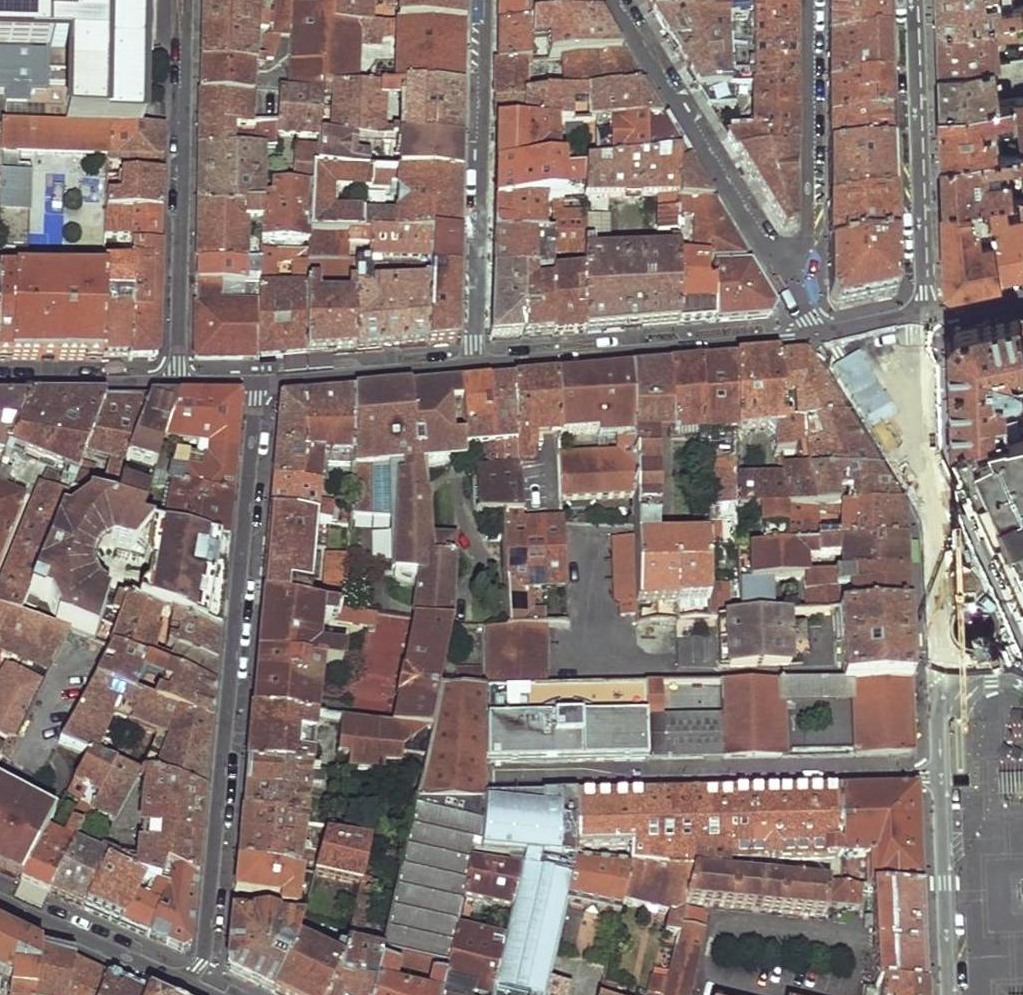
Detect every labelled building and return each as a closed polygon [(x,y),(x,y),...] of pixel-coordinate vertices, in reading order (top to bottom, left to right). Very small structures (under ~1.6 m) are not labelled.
[(110,126),(139,127),(142,4),(142,0),(0,0),(0,53),(48,54),(68,55),(67,125),(110,126)] [(255,60),(255,29),(267,29),(267,26),(275,26),(275,0),(202,0),(202,23),(201,58),(255,60)] [(274,36),(290,37),(289,90),(323,89),(323,87),(354,88),(354,83),(355,49),(355,26),(333,25),(334,0),(275,0),(275,26),(274,36)] [(370,26),(371,0),(334,0),(333,25),(355,26),(370,26)] [(393,27),(463,30),(463,15),(463,0),(393,0),(393,27)] [(586,0),(501,0),(500,25),(598,18),(586,0)] [(651,14),(713,9),(713,0),(643,0),(651,14)] [(888,34),(887,8),(887,0),(828,0),(828,13),(828,39),(888,34)] [(1022,18),(1022,2),(999,5),(999,0),(935,0),(935,4),(936,28),(1016,19),(1022,18)] [(733,7),(729,8),(724,8),(718,9),(713,9),(651,14),(675,52),(698,90),(796,85),(796,45),(796,4),(733,7)] [(527,59),(531,59),(532,45),(547,45),(548,59),(565,58),(620,55),(609,37),(598,18),(500,25),(500,43),(500,60),(527,59)] [(991,61),(1001,60),(1000,34),(1016,32),(1016,19),(936,28),(937,48),(937,68),(991,61)] [(355,26),(355,49),(379,50),(379,43),(391,43),(389,77),(374,76),(374,89),(384,89),(401,90),(461,93),(462,62),(463,30),(393,27),(370,26),(355,26)] [(889,56),(888,34),(828,39),(828,62),(828,84),(889,79),(889,56)] [(271,61),(274,36),(266,36),(264,60),(271,61)] [(48,54),(0,53),(0,97),(3,98),(3,108),(28,108),(30,98),(47,98),(48,54)] [(620,55),(565,58),(567,76),(559,86),(527,87),(527,59),(500,60),(497,61),(496,81),(496,99),(570,94),(641,88),(631,72),(620,55)] [(1001,60),(991,61),(996,102),(1022,98),(1022,57),(1001,60)] [(200,95),(254,98),(255,64),(264,65),(264,60),(255,60),(201,58),(201,77),(200,95)] [(939,109),(996,102),(991,61),(937,68),(938,90),(939,109)] [(828,104),(828,122),(891,119),(890,99),(889,79),(828,84),(828,104)] [(698,90),(709,108),(739,104),(739,91),(755,91),(754,129),(730,131),(728,138),(737,153),(797,147),(796,105),(796,85),(698,90)] [(323,87),(323,89),(323,92),(332,92),(328,131),(320,131),(319,137),(460,144),(461,119),(461,93),(401,90),(400,102),(399,135),(381,135),(383,101),(384,89),(374,89),(363,88),(354,88),(323,87)] [(588,105),(590,123),(644,121),(661,121),(651,105),(641,88),(570,94),(570,106),(588,105)] [(278,125),(278,137),(319,138),(319,137),(320,131),(323,92),(323,89),(289,90),(278,91),(278,125)] [(401,90),(384,89),(383,101),(400,102),(401,90)] [(496,124),(556,123),(571,123),(570,106),(570,94),(496,99),(496,113),(496,124)] [(278,125),(258,126),(258,135),(235,136),(236,126),(253,126),(254,98),(200,95),(200,122),(199,149),(266,146),(278,145),(278,137),(278,125)] [(996,102),(939,109),(940,135),(941,159),(1022,148),(1022,98),(996,102)] [(828,150),(892,146),(891,134),(891,119),(828,122),(828,150)] [(590,123),(583,123),(583,129),(593,129),(595,163),(646,159),(644,121),(590,123)] [(644,121),(646,159),(677,157),(682,156),(672,139),(661,121),(644,121)] [(495,170),(556,166),(556,123),(496,124),(495,147),(495,170)] [(4,256),(5,239),(28,237),(30,164),(18,163),(19,155),(108,156),(110,126),(67,125),(0,124),(0,141),(0,256),(4,256)] [(110,126),(108,156),(161,158),(162,127),(139,127),(110,126)] [(316,167),(350,170),(350,159),(382,160),(383,153),(397,154),(396,173),(459,178),(460,162),(460,144),(319,137),(319,138),(319,142),(316,167)] [(316,167),(319,142),(312,141),(311,145),(297,145),(294,187),(282,186),(282,177),(277,177),(277,180),(273,180),(272,196),(264,196),(263,201),(262,220),(261,238),(310,241),(311,229),(313,167),(316,167)] [(198,204),(263,201),(264,196),(266,146),(199,149),(198,177),(198,204)] [(828,206),(894,197),(893,172),(892,146),(828,150),(828,178),(828,206)] [(797,185),(797,147),(737,153),(761,191),(783,227),(797,223),(797,185)] [(941,159),(942,181),(942,203),(990,198),(1006,196),(1021,195),(1022,194),(1022,148),(941,159)] [(677,157),(678,203),(710,201),(696,179),(682,156),(677,157)] [(583,164),(584,200),(661,196),(662,214),(658,215),(658,256),(596,258),(595,243),(591,243),(592,236),(609,236),(608,217),(584,218),(584,253),(585,259),(585,266),(585,275),(585,331),(632,327),(681,323),(679,260),(678,203),(677,157),(646,159),(595,163),(583,164)] [(543,202),(562,201),(561,165),(556,166),(495,170),(494,188),(494,204),(543,202)] [(350,170),(316,167),(313,167),(311,229),(429,235),(458,237),(458,208),(459,178),(396,173),(350,170)] [(160,176),(121,175),(120,194),(107,194),(106,211),(159,211),(160,194),(160,176)] [(108,177),(76,176),(73,255),(105,256),(105,236),(106,211),(107,194),(108,177)] [(1022,269),(1022,194),(1021,195),(1022,211),(1009,213),(1006,196),(990,198),(993,222),(995,234),(1000,274),(1021,270),(1022,269)] [(894,222),(894,197),(828,206),(828,229),(828,251),(895,242),(894,222)] [(974,280),(1000,274),(995,234),(972,237),(971,224),(993,222),(990,198),(942,203),(944,240),(945,278),(949,285),(974,280)] [(196,263),(249,261),(250,220),(262,220),(263,201),(198,204),(197,234),(196,263)] [(678,203),(679,260),(709,260),(746,259),(728,230),(710,201),(678,203)] [(538,234),(545,234),(543,202),(494,204),(493,222),(493,238),(538,234)] [(159,211),(106,211),(105,236),(132,237),(132,243),(128,243),(128,255),(131,255),(132,247),(158,247),(158,230),(159,211)] [(584,218),(584,214),(553,214),(553,233),(554,244),(554,255),(584,253),(584,218)] [(310,241),(310,251),(310,265),(353,265),(353,252),(366,252),(366,259),(402,260),(402,291),(366,291),(353,291),(353,299),(352,352),(388,349),(425,346),(429,235),(311,229),(310,241)] [(538,234),(538,245),(554,244),(553,233),(545,234),(538,234)] [(537,272),(539,272),(539,264),(538,245),(538,234),(493,238),(493,255),(492,272),(521,272),(537,272)] [(458,237),(429,235),(425,346),(440,344),(455,343),(456,307),(458,237)] [(895,242),(828,251),(829,296),(836,309),(866,302),(897,295),(895,249),(895,242)] [(158,247),(132,247),(131,255),(131,265),(129,358),(139,358),(150,358),(155,355),(156,301),(158,247)] [(310,265),(310,251),(261,248),(260,261),(259,282),(255,360),(275,359),(281,358),(287,357),(306,356),(308,298),(309,286),(309,283),(310,265)] [(715,320),(715,285),(709,285),(709,260),(679,260),(681,323),(699,322),(715,320)] [(259,282),(260,261),(249,261),(196,263),(196,273),(196,282),(222,282),(246,282),(259,282)] [(129,358),(131,265),(105,264),(104,274),(101,358),(117,357),(126,358),(129,358)] [(310,265),(309,283),(353,284),(353,272),(353,265),(310,265)] [(715,285),(715,320),(742,318),(749,317),(768,316),(776,308),(750,266),(716,266),(715,285)] [(353,291),(366,291),(367,272),(353,272),(353,284),(353,291)] [(506,338),(523,337),(521,272),(492,272),(492,306),(491,340),(506,338)] [(554,334),(554,282),(537,282),(537,272),(521,272),(523,337),(537,336),(554,334)] [(104,274),(0,274),(0,358),(47,358),(101,358),(104,274)] [(585,331),(585,275),(554,278),(554,282),(554,334),(570,333),(585,331)] [(259,282),(246,282),(244,301),(221,301),(222,282),(196,282),(195,321),(194,359),(250,360),(255,360),(259,282)] [(308,298),(319,299),(320,287),(309,286),(308,298)] [(352,352),(353,299),(319,299),(308,298),(306,356),(329,354),(352,352)] [(951,438),(1022,422),(1022,404),(1008,407),(1004,385),(1021,381),(1020,374),(1022,373),(1022,337),(1018,312),(997,317),(956,325),(952,330),(948,338),(949,382),(950,422),(951,435),(951,438)] [(775,355),(783,420),(789,420),(802,419),(843,415),(825,384),(805,352),(790,354),(775,355)] [(734,359),(735,432),(770,431),(771,455),(779,455),(790,454),(789,420),(783,420),(775,355),(756,357),(734,359)] [(700,362),(702,433),(735,432),(734,359),(717,360),(700,362)] [(668,365),(670,426),(670,438),(696,436),(696,446),(703,446),(702,433),(700,362),(684,363),(668,365)] [(631,368),(632,428),(654,427),(670,426),(668,365),(650,366),(631,368)] [(553,375),(556,430),(622,428),(632,428),(631,368),(595,371),(553,375)] [(512,379),(515,440),(534,439),(556,438),(556,430),(553,375),(531,377),(512,379)] [(485,381),(489,442),(502,441),(504,469),(477,471),(480,508),(502,510),(520,511),(516,452),(515,440),(512,379),(499,380),(485,381)] [(460,383),(463,445),(489,442),(485,381),(475,382),(460,383)] [(444,390),(448,457),(464,456),(463,445),(460,383),(449,384),(437,385),(444,390)] [(388,517),(388,568),(416,572),(410,616),(448,621),(453,579),(454,579),(456,559),(455,559),(457,539),(431,538),(424,462),(449,459),(448,457),(444,390),(437,385),(428,386),(379,390),(352,392),(350,455),(350,466),(349,490),(348,516),(388,517)] [(302,397),(292,486),(319,488),(321,454),(350,455),(352,392),(336,394),(330,395),(305,397),(302,397)] [(272,455),(270,484),(292,486),(302,397),(282,398),(277,404),(272,455)] [(144,399),(108,502),(84,496),(83,502),(64,515),(59,513),(20,603),(32,608),(36,598),(46,603),(51,621),(50,626),(66,632),(105,648),(123,599),(103,590),(98,601),(91,598),(90,600),(86,595),(83,590),(81,584),(80,576),(80,570),(81,566),(83,560),(87,553),(90,550),(95,546),(100,542),(106,540),(105,545),(159,561),(146,607),(161,613),(167,616),(217,636),(225,544),(162,531),(147,527),(139,526),(140,520),(150,485),(164,441),(178,398),(159,398),(144,399)] [(178,398),(164,441),(206,446),(234,449),(238,401),(235,398),(204,398),(178,398)] [(0,467),(0,470),(6,473),(14,453),(62,470),(60,477),(43,472),(0,578),(0,607),(16,613),(20,603),(59,513),(67,492),(75,473),(83,453),(104,399),(67,399),(29,399),(0,467)] [(29,399),(0,399),(0,467),(29,399)] [(104,399),(83,453),(106,460),(99,480),(75,473),(67,492),(84,496),(108,502),(144,399),(124,399),(104,399)] [(802,419),(805,454),(806,469),(875,467),(860,443),(843,415),(802,419)] [(789,420),(790,454),(805,454),(802,419),(789,420)] [(951,438),(968,476),(984,510),(1019,589),(1022,598),(1022,422),(951,438)] [(632,435),(632,445),(655,443),(654,427),(632,428),(632,435)] [(622,428),(622,436),(632,435),(632,428),(622,428)] [(557,452),(560,501),(633,496),(632,445),(632,435),(622,436),(619,436),(619,448),(557,452)] [(712,439),(713,504),(735,503),(735,475),(735,438),(712,439)] [(515,440),(516,452),(534,452),(534,439),(515,440)] [(632,445),(633,496),(633,522),(656,520),(655,443),(632,445)] [(171,459),(165,488),(170,489),(229,501),(234,449),(206,446),(201,465),(175,459),(177,448),(168,446),(165,456),(171,459)] [(779,455),(779,474),(806,473),(806,469),(805,454),(790,454),(779,455)] [(328,464),(324,488),(349,490),(350,466),(328,464)] [(845,490),(846,506),(898,505),(886,485),(875,467),(806,469),(806,473),(809,507),(813,507),(832,506),(830,489),(845,490)] [(4,494),(11,475),(6,473),(0,470),(0,492),(4,494)] [(779,474),(779,508),(809,507),(806,473),(779,474)] [(735,475),(735,503),(736,509),(757,508),(779,508),(779,474),(735,475)] [(270,484),(267,513),(316,519),(339,522),(347,523),(347,516),(333,513),(333,504),(318,504),(319,488),(292,486),(270,484)] [(170,489),(162,531),(225,544),(229,501),(170,489)] [(20,502),(4,494),(0,492),(0,550),(20,502)] [(832,506),(834,532),(820,533),(820,544),(906,541),(905,530),(905,516),(898,505),(846,506),(832,506)] [(757,508),(757,546),(813,544),(813,507),(809,507),(779,508),(757,508)] [(502,510),(505,620),(541,620),(541,604),(531,604),(531,584),(564,582),(560,520),(521,522),(520,511),(502,510)] [(267,513),(259,599),(308,604),(310,596),(316,519),(267,513)] [(633,522),(633,542),(656,541),(656,520),(633,522)] [(339,522),(339,530),(347,530),(347,523),(339,522)] [(634,610),(635,618),(707,615),(705,528),(700,528),(700,539),(656,541),(633,542),(634,595),(634,610)] [(837,556),(837,575),(907,572),(906,559),(906,541),(820,544),(813,544),(757,546),(742,546),(743,580),(759,579),(800,577),(803,577),(803,558),(837,556)] [(327,550),(323,597),(323,606),(344,608),(346,552),(327,550)] [(837,591),(844,591),(844,610),(908,608),(907,590),(907,572),(837,575),(803,577),(800,577),(801,611),(838,609),(837,591)] [(736,579),(737,614),(761,613),(759,579),(743,580),(736,579)] [(634,595),(620,596),(620,610),(634,610),(634,595)] [(310,596),(308,604),(323,606),(323,597),(310,596)] [(123,599),(105,648),(141,662),(163,670),(212,690),(214,668),(175,654),(171,665),(146,655),(161,613),(123,599)] [(259,599),(254,657),(320,664),(334,666),(339,666),(340,650),(315,648),(318,617),(333,620),(334,613),(346,614),(345,620),(350,624),(371,626),(372,612),(344,608),(323,606),(308,604),(259,599)] [(45,673),(66,632),(50,626),(16,613),(0,607),(0,655),(45,673)] [(838,609),(841,681),(911,680),(909,642),(908,608),(844,610),(838,609)] [(728,614),(730,665),(790,663),(787,611),(761,613),(737,614),(732,614),(728,614)] [(165,650),(175,654),(214,668),(217,636),(167,616),(167,630),(176,630),(175,640),(166,640),(165,650)] [(448,621),(409,616),(401,673),(437,676),(449,621),(448,621)] [(505,620),(487,620),(488,685),(544,684),(542,620),(541,620),(505,620)] [(105,648),(91,683),(128,696),(137,672),(141,662),(105,648)] [(254,657),(249,710),(317,717),(318,698),(320,664),(254,657)] [(141,662),(137,672),(159,680),(163,670),(141,662)] [(0,675),(0,740),(2,742),(0,745),(0,762),(2,763),(16,740),(12,738),(40,682),(6,665),(0,675)] [(159,680),(149,703),(209,724),(212,690),(163,670),(159,680)] [(437,676),(401,673),(394,724),(427,727),(436,685),(437,676)] [(853,698),(853,755),(913,753),(912,709),(911,680),(841,681),(642,683),(646,759),(780,756),(779,699),(853,698)] [(54,744),(86,755),(116,766),(137,773),(146,776),(202,797),(209,724),(149,703),(128,696),(91,683),(54,744)] [(544,684),(488,685),(484,684),(485,762),(567,761),(646,759),(642,683),(544,684)] [(436,685),(427,727),(380,951),(369,994),(411,994),(404,994),(393,992),(396,971),(407,974),(427,977),(423,994),(438,994),(439,990),(453,926),(458,902),(467,860),(469,851),(477,852),(485,799),(485,783),(485,762),(484,684),(436,685)] [(353,701),(318,698),(317,717),(319,717),(351,720),(353,701)] [(249,710),(244,767),(310,770),(313,771),(319,717),(317,717),(249,710)] [(116,766),(86,755),(75,776),(78,781),(89,787),(84,795),(74,791),(49,835),(61,841),(70,825),(82,830),(90,814),(116,766)] [(116,766),(90,814),(110,821),(137,773),(116,766)] [(244,767),(240,813),(304,820),(310,770),(244,767)] [(146,776),(133,863),(132,876),(166,890),(173,873),(195,881),(202,797),(146,776)] [(1003,798),(1022,797),(1022,776),(1003,777),(1003,778),(1003,783),(1003,792),(1003,798)] [(838,790),(836,885),(858,887),(869,888),(920,893),(918,844),(917,823),(916,799),(916,788),(879,789),(838,790)] [(573,797),(573,850),(626,851),(626,865),(687,871),(836,885),(838,790),(742,793),(726,793),(573,797)] [(477,852),(523,856),(521,864),(510,910),(504,937),(490,994),(542,994),(544,983),(549,962),(572,860),(573,850),(573,797),(550,797),(485,799),(477,852)] [(18,881),(44,832),(53,816),(15,799),(11,805),(0,800),(0,874),(18,881)] [(240,813),(235,864),(284,872),(298,874),(304,820),(240,813)] [(322,826),(311,876),(359,883),(368,842),(329,835),(331,823),(328,823),(324,822),(322,826)] [(82,830),(70,825),(61,841),(49,835),(44,832),(18,881),(36,889),(48,894),(73,846),(82,830)] [(73,846),(48,894),(66,902),(82,909),(103,865),(112,869),(114,863),(73,846)] [(114,863),(112,869),(132,876),(133,863),(115,859),(114,863)] [(467,860),(458,902),(510,910),(521,864),(467,860)] [(572,860),(549,962),(603,975),(620,901),(626,865),(572,860)] [(103,865),(82,909),(117,924),(147,937),(166,890),(132,876),(112,869),(103,865)] [(626,865),(620,901),(668,910),(663,935),(674,936),(687,871),(626,865)] [(674,936),(664,980),(661,994),(690,994),(705,919),(701,918),(703,906),(823,917),(824,909),(856,910),(858,887),(836,885),(687,871),(674,936)] [(284,872),(282,897),(305,899),(311,876),(298,874),(284,872)] [(166,890),(147,937),(166,945),(180,951),(189,947),(195,881),(173,873),(166,890)] [(869,888),(871,988),(873,988),(924,987),(921,940),(920,893),(869,888)] [(357,893),(349,931),(359,933),(367,905),(364,892),(357,893)] [(282,897),(281,908),(302,910),(305,899),(282,897)] [(232,903),(226,967),(227,971),(252,983),(270,992),(295,941),(299,923),(247,920),(247,905),(232,903)] [(439,990),(460,994),(468,994),(490,994),(504,937),(453,926),(439,990)] [(37,947),(0,931),(0,994),(34,994),(37,947)] [(270,992),(277,994),(326,994),(342,961),(295,941),(270,992)] [(326,994),(369,994),(380,951),(346,945),(342,961),(326,994)] [(34,994),(65,994),(73,963),(56,955),(37,947),(34,994)] [(65,994),(98,994),(105,978),(90,971),(73,963),(65,994)] [(407,974),(404,994),(411,994),(423,994),(427,977),(407,974)] [(125,987),(105,978),(98,994),(143,994),(125,987)] [(645,994),(661,994),(664,980),(649,978),(645,994)] [(608,989),(600,987),(598,994),(606,994),(608,989)]
